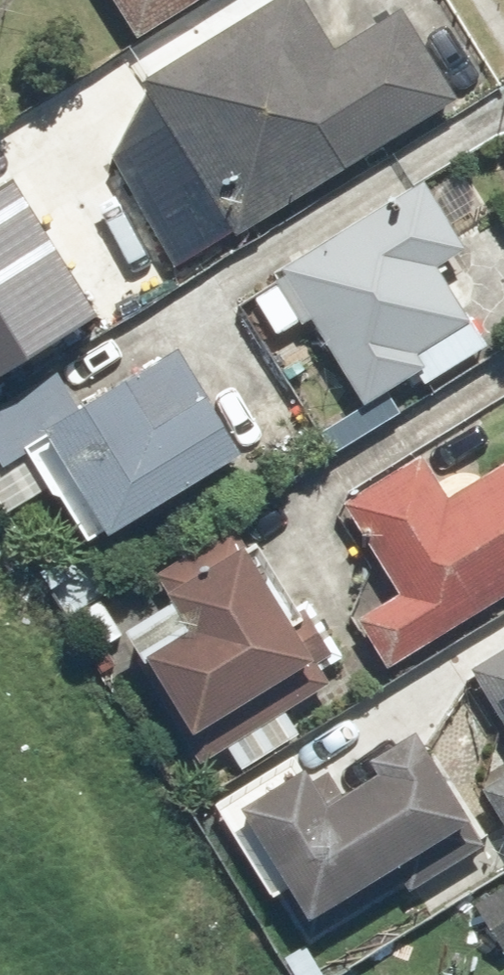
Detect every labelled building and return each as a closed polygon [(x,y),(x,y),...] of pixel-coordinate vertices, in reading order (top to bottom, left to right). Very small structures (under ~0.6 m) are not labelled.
[(137,23),(175,0),(123,0),(137,23)] [(458,101),(405,4),(325,47),(294,0),(284,0),(147,91),(246,238),(389,142),(387,139),(458,101)] [(7,347),(78,310),(6,171),(0,174),(0,385),(21,374),(7,347)] [(396,200),(274,272),(351,401),(473,330),(396,200)] [(101,535),(240,459),(185,359),(79,417),(59,378),(0,409),(0,463),(3,468),(50,443),(101,535)] [(446,503),(422,460),(349,499),(399,591),(359,616),(390,664),(503,592),(503,467),(446,503)] [(195,759),(243,735),(245,738),(271,722),(281,718),(280,717),(323,692),(234,541),(156,587),(185,637),(145,656),(195,759)] [(470,672),(503,725),(503,650),(470,672)] [(406,734),(311,795),(298,775),(240,812),(311,921),(369,884),(367,881),(462,822),(406,734)] [(482,791),(503,826),(503,778),(482,791)] [(503,951),(503,893),(477,911),(503,951)]
